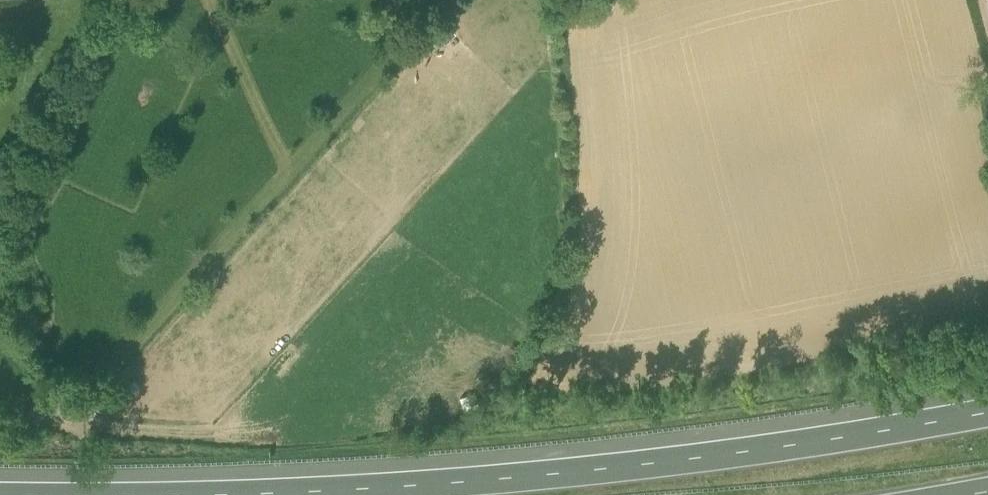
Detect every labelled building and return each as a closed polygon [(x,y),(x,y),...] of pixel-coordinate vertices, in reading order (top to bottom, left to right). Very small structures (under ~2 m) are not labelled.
[(456,33),(455,32),(449,26),(440,36),(439,37),(446,43),(456,33)]
